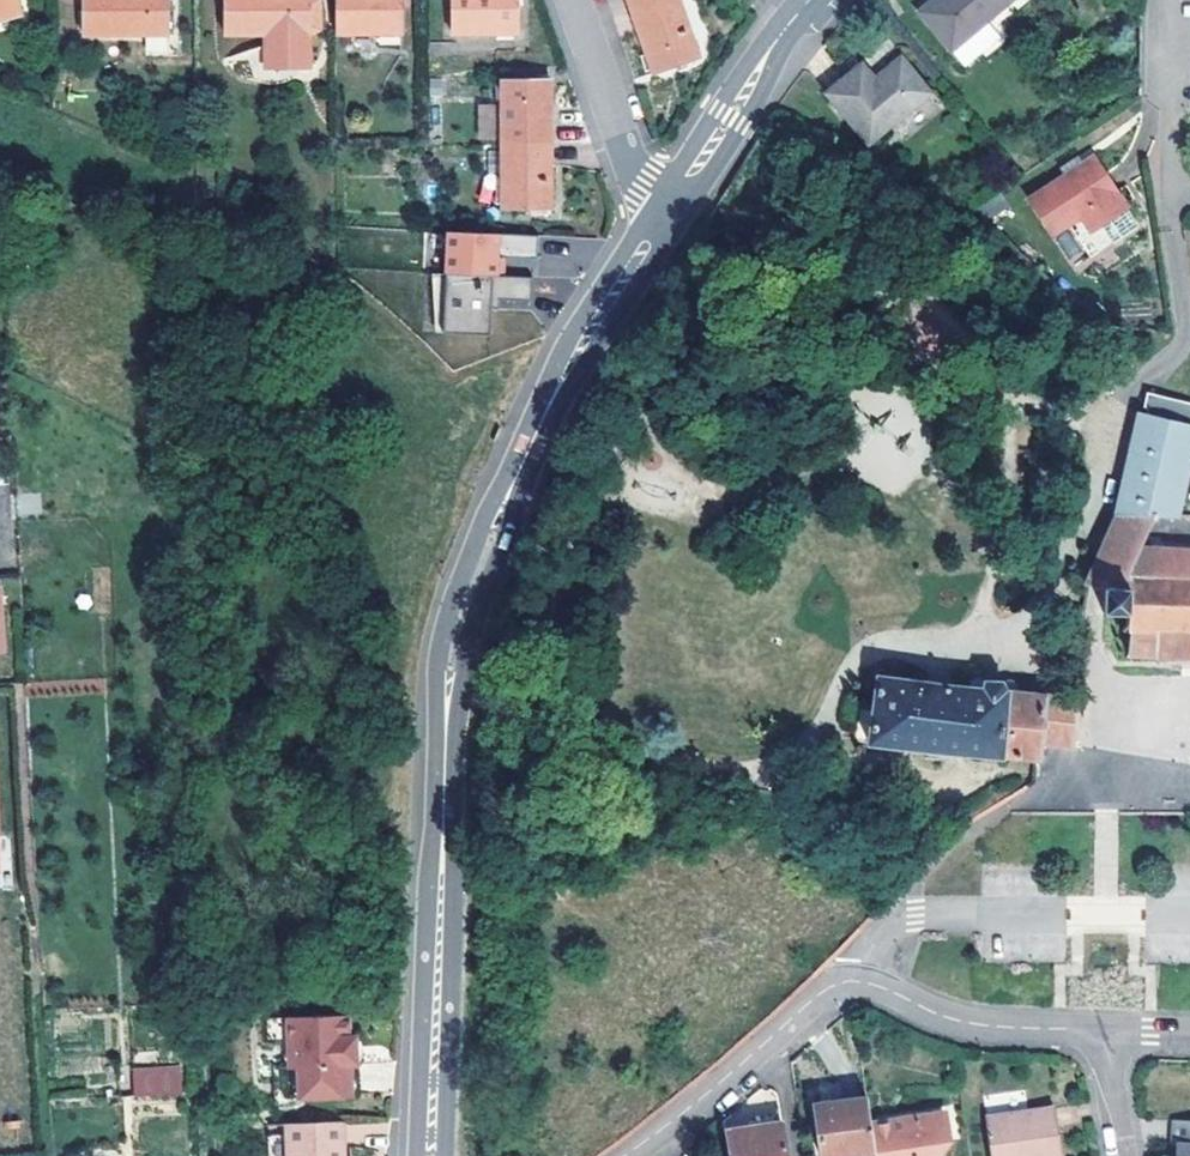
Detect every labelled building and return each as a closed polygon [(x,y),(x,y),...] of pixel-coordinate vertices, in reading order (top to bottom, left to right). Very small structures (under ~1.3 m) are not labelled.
[(14,0),(0,0),(0,20),(17,14),(14,0)] [(81,37),(164,36),(165,0),(82,0),(81,37)] [(224,35),(280,34),(281,60),(310,60),(309,33),(318,28),(318,0),(224,0),(224,35)] [(335,34),(400,33),(400,10),(400,0),(334,0),(335,34)] [(449,33),(516,33),(515,0),(449,0),(449,33)] [(629,12),(664,0),(625,0),(629,12)] [(629,12),(650,73),(698,57),(678,0),(664,0),(629,12)] [(916,14),(950,52),(1013,0),(933,0),(916,14)] [(865,88),(852,72),(824,94),(867,145),(928,93),(900,58),(865,88)] [(549,142),(549,79),(498,79),(499,143),(549,142)] [(495,140),(495,103),(478,103),(478,140),(495,140)] [(549,207),(549,142),(499,143),(483,143),(483,164),(500,164),(500,208),(549,207)] [(1059,165),(1064,174),(1029,197),(1051,230),(1079,211),(1089,204),(1100,220),(1126,203),(1093,155),(1078,164),(1073,157),(1059,165)] [(1089,204),(1079,211),(1089,227),(1100,220),(1089,204)] [(449,228),(447,268),(496,270),(497,260),(538,262),(539,232),(449,228)] [(532,276),(448,272),(445,332),(492,334),(493,299),(531,301),(532,276)] [(911,463),(929,460),(919,389),(848,400),(862,492),(914,485),(911,463)] [(1189,449),(1189,406),(1144,397),(1140,418),(1137,417),(1116,515),(1084,585),(1090,587),(1105,589),(1105,583),(1124,583),(1136,556),(1144,538),(1166,539),(1172,518),(1189,449)] [(1136,556),(1124,583),(1105,583),(1105,589),(1104,613),(1142,614),(1141,654),(1176,656),(1189,656),(1189,555),(1173,554),(1173,556),(1136,556)] [(1085,621),(1087,610),(1076,609),(1074,618),(1085,621)] [(880,670),(870,743),(1037,759),(1042,760),(1043,742),(1058,743),(1075,744),(1074,697),(1062,696),(1019,691),(1017,687),(1013,681),(1008,681),(1005,682),(1001,686),(1000,682),(985,681),(982,684),(981,678),(972,677),(970,680),(968,687),(886,680),(886,671),(880,670)] [(348,1038),(347,1015),(288,1017),(289,1066),(275,1067),(276,1099),(351,1096),(349,1067),(356,1066),(355,1038),(348,1038)] [(182,1096),(181,1064),(131,1066),(132,1098),(182,1096)] [(850,1155),(876,1155),(872,1126),(868,1099),(816,1106),(823,1155),(846,1155),(850,1155)] [(1053,1111),(981,1122),(986,1155),(1060,1155),(1053,1111)] [(947,1142),(943,1116),(872,1126),(876,1155),(937,1155),(947,1142)] [(751,1128),(768,1126),(768,1120),(750,1120),(751,1128)] [(286,1155),(341,1155),(339,1122),(285,1124),(285,1135),(286,1155)] [(1179,1123),(1178,1149),(1186,1150),(1186,1155),(1189,1155),(1189,1124),(1179,1123)] [(728,1155),(788,1155),(783,1124),(768,1126),(751,1128),(724,1131),(728,1155)] [(285,1135),(271,1135),(272,1155),(286,1155),(285,1135)]
